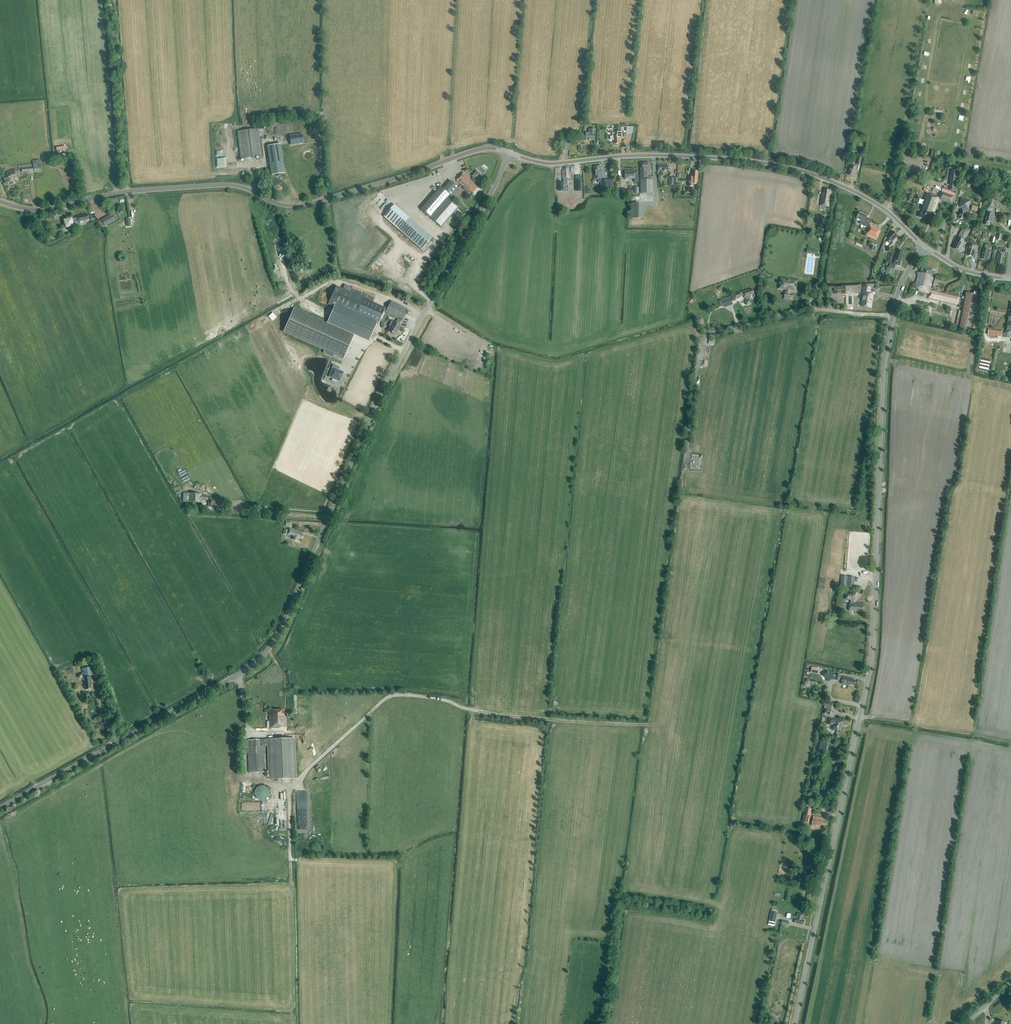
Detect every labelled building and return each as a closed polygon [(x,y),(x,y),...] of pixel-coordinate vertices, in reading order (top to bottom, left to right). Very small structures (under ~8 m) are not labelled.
[(293,131),(295,131),(295,126),(294,126),(295,122),(286,122),(286,124),(279,124),(279,128),(282,128),(282,131),(286,131),(286,132),(293,132),(293,131)] [(612,132),(612,133),(613,136),(610,137),(611,140),(614,140),(615,145),(620,144),(619,139),(621,138),(621,140),(624,139),(624,138),(625,138),(625,133),(632,133),(633,128),(627,127),(621,128),(621,132),(615,133),(615,132),(612,132)] [(264,136),(263,128),(238,131),(241,159),(262,156),(260,136),(264,136)] [(595,141),(595,134),(594,134),(594,130),(590,130),(590,134),(586,134),(586,140),(595,141)] [(302,134),(289,136),(291,145),(303,143),(302,134)] [(272,174),(284,173),(280,145),(268,147),(272,174)] [(33,164),(18,166),(19,171),(22,170),(22,173),(28,172),(29,173),(33,173),(32,167),(33,167),(34,172),(41,172),(40,163),(33,164)] [(641,195),(654,195),(654,180),(647,180),(647,169),(649,169),(649,163),(641,163),(641,169),(640,169),(641,195)] [(658,172),(659,172),(659,177),(663,177),(663,171),(668,171),(669,166),(667,166),(667,165),(658,165),(658,172)] [(598,183),(600,182),(601,188),(607,187),(606,179),(601,180),(601,179),(602,179),(602,172),(600,172),(600,166),(594,167),(594,171),(593,171),(594,180),(598,179),(598,183)] [(15,182),(19,180),(17,177),(16,177),(16,175),(14,170),(6,173),(7,175),(2,177),(5,184),(10,182),(10,183),(15,181),(15,182)] [(956,186),(958,171),(951,170),(949,185),(950,185),(949,190),(957,191),(958,186),(956,186)] [(474,177),(472,179),(464,173),(457,181),(465,189),(465,190),(468,193),(469,193),(471,191),(473,193),(478,187),(474,183),(475,182),(474,182),(477,180),(481,176),(477,172),(473,176),(474,177)] [(698,180),(698,178),(697,177),(698,172),(693,172),(692,180),(689,179),(688,187),(692,187),(692,184),(697,184),(697,181),(698,181),(698,180)] [(924,187),(926,182),(918,179),(916,184),(924,187)] [(431,218),(448,199),(447,198),(450,195),(454,198),(462,189),(452,181),(444,190),(441,187),(421,209),(431,218)] [(942,200),(951,203),(953,204),(954,203),(955,203),(957,197),(957,194),(944,189),(943,192),(942,192),(940,198),(931,195),(930,195),(926,194),(920,211),(921,211),(919,217),(930,221),(932,215),(933,215),(940,199),(942,200)] [(829,207),(831,197),(830,197),(831,191),(824,190),(824,192),(823,192),(821,206),(829,207)] [(458,208),(448,199),(431,218),(441,227),(458,208)] [(963,208),(962,211),(960,211),(959,214),(960,214),(959,218),(963,219),(964,216),(966,209),(968,210),(970,201),(961,199),(959,208),(963,208)] [(990,199),(988,208),(992,209),(993,206),(996,207),(998,201),(990,199)] [(399,230),(422,250),(433,237),(410,218),(395,204),(384,217),(399,230)] [(867,220),(866,220),(867,216),(859,213),(856,219),(861,221),(860,224),(868,227),(870,222),(866,221),(867,220)] [(991,223),(994,215),(986,213),(983,224),(988,225),(989,222),(991,223)] [(84,221),(89,220),(88,215),(85,216),(85,214),(76,217),(77,218),(72,220),(71,219),(64,221),(66,228),(73,226),(75,225),(75,224),(78,223),(78,224),(85,222),(84,221)] [(114,222),(112,216),(103,218),(104,224),(114,222)] [(877,240),(881,231),(878,230),(879,228),(870,224),(866,234),(867,235),(867,236),(877,240)] [(965,240),(970,230),(962,227),(958,237),(956,242),(955,242),(954,244),(955,244),(953,247),(959,250),(964,240),(965,240)] [(892,242),(898,236),(894,231),(888,237),(890,239),(887,241),(890,244),(888,246),(890,249),(895,245),(892,242)] [(384,235),(378,242),(381,244),(387,238),(384,235)] [(976,251),(977,247),(976,247),(977,245),(976,244),(977,243),(974,242),(974,240),(971,239),(969,247),(968,249),(967,255),(973,256),(974,251),(976,251)] [(990,250),(988,250),(989,246),(985,245),(984,249),(983,248),(981,253),(983,253),(981,259),(985,260),(986,258),(987,258),(990,250)] [(1004,259),(1005,255),(1003,255),(1004,252),(1005,252),(1005,249),(999,248),(999,251),(999,254),(997,254),(996,261),(998,261),(997,263),(1002,264),(1003,259),(1004,259)] [(890,263),(889,267),(891,268),(895,269),(896,265),(900,266),(901,261),(902,258),(902,257),(903,251),(900,250),(898,250),(894,260),(895,260),(894,264),(890,263)] [(959,298),(942,294),(930,291),(934,278),(932,277),(933,270),(922,267),(920,273),(919,273),(915,289),(919,290),(919,292),(930,294),(929,298),(942,301),(958,305),(959,298)] [(791,295),(792,293),(790,293),(790,288),(795,289),(796,282),(781,280),(780,287),(786,287),(786,292),(785,292),(784,299),(792,300),(793,295),(791,295)] [(328,304),(334,307),(327,322),(354,334),(369,340),(377,321),(379,322),(379,321),(383,322),(387,315),(383,313),(385,308),(372,302),(350,293),(349,292),(336,286),(328,304)] [(869,294),(870,287),(863,286),(862,293),(864,293),(862,306),(861,306),(870,308),(871,307),(870,307),(871,300),(872,300),(873,295),(869,294)] [(749,299),(748,297),(751,296),(751,295),(754,294),(752,289),(750,290),(749,289),(742,292),(743,292),(740,293),(734,294),(735,299),(741,297),(741,296),(744,295),(745,299),(746,298),(746,300),(745,301),(746,305),(751,304),(750,299),(749,299)] [(966,292),(962,311),(959,310),(956,326),(959,327),(959,329),(979,333),(985,296),(966,292)] [(719,300),(721,306),(733,303),(732,301),(731,299),(731,296),(719,300)] [(385,312),(395,318),(397,319),(395,322),(393,321),(393,322),(391,321),(388,326),(390,327),(388,332),(395,336),(400,326),(398,325),(401,320),(402,321),(408,310),(391,301),(385,312)] [(1010,334),(1010,305),(1010,310),(1009,310),(1005,333),(1002,333),(1001,337),(1007,338),(1007,336),(1009,336),(1010,334)] [(354,334),(327,322),(326,324),(293,309),(283,332),(343,359),(354,334)] [(331,380),(336,382),(337,380),(339,381),(343,373),(338,371),(339,367),(333,365),(331,368),(333,369),(330,377),(332,378),(331,380)] [(208,496),(201,496),(201,494),(183,493),(183,501),(201,503),(201,500),(208,501),(208,496)] [(221,506),(221,500),(216,500),(216,499),(211,498),(210,507),(215,507),(215,506),(221,506)] [(302,539),(304,535),(302,534),(302,533),(291,529),(289,534),(294,536),(292,540),(298,542),(300,538),(302,539)] [(854,586),(855,577),(841,576),(840,585),(854,586)] [(855,600),(856,593),(847,592),(846,600),(851,600),(851,603),(850,603),(849,611),(857,611),(857,610),(862,610),(863,606),(861,605),(861,604),(854,604),(854,600),(855,600)] [(79,678),(82,678),(83,680),(84,680),(86,689),(92,689),(91,686),(91,680),(90,676),(90,677),(89,676),(93,675),(92,667),(91,667),(91,668),(90,665),(83,666),(83,668),(84,673),(81,673),(81,674),(79,674),(78,676),(79,678)] [(841,675),(838,674),(828,672),(826,669),(822,672),(828,682),(833,678),(840,680),(840,679),(843,680),(842,684),(850,685),(850,684),(856,686),(857,681),(855,680),(855,679),(844,677),(841,677),(841,675)] [(281,727),(285,727),(285,717),(284,717),(283,710),(269,710),(270,723),(267,723),(267,728),(281,728),(281,727)] [(843,725),(843,724),(844,721),(830,718),(829,724),(833,725),(833,729),(841,731),(842,727),(841,727),(842,725),(843,725)] [(267,740),(264,740),(248,740),(249,773),(265,773),(264,746),(267,746),(269,779),(296,778),(295,738),(267,739),(267,740)] [(826,752),(827,743),(820,741),(819,750),(826,752)] [(265,786),(263,786),(261,785),(259,786),(257,787),(256,789),(255,791),(255,793),(255,796),(256,797),(258,799),(260,800),(263,800),(265,799),(267,798),(268,796),(269,794),(269,792),(268,790),(267,788),(265,786)] [(808,828),(811,814),(805,813),(802,827),(808,828)] [(825,826),(826,822),(824,821),(825,818),(814,816),(812,826),(815,827),(816,825),(819,826),(820,825),(825,826)] [(775,922),(777,913),(776,913),(771,912),(769,921),(775,922)] [(803,915),(798,914),(797,916),(791,915),(790,919),(795,920),(795,923),(803,925),(804,920),(802,920),(802,917),(803,915)]
